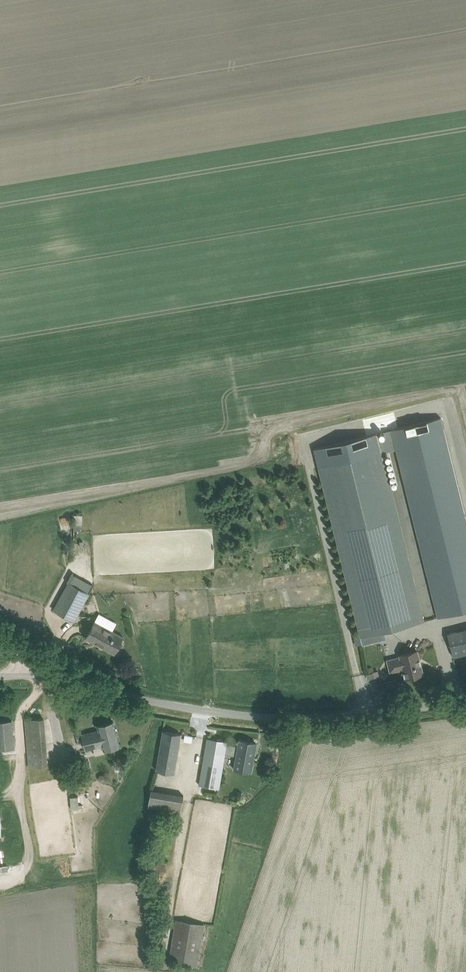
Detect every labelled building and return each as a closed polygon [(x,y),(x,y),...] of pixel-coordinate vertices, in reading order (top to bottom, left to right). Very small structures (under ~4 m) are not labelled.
[(391,429),(392,431),(396,449),(438,617),(465,610),(465,520),(441,417),(391,429)] [(425,620),(383,452),(378,432),(314,448),(360,636),(425,620)] [(85,530),(85,514),(76,514),(76,530),(85,530)] [(90,593),(88,592),(92,584),(75,574),(70,583),(68,582),(54,609),(75,621),(90,593)] [(124,637),(112,630),(116,622),(99,613),(86,638),(114,653),(124,637)] [(465,653),(465,629),(448,633),(449,639),(451,646),(453,656),(465,653)] [(400,655),(401,657),(388,660),(391,671),(404,668),(406,677),(423,673),(417,651),(400,655)] [(49,763),(45,718),(25,719),(29,765),(49,763)] [(15,748),(13,720),(0,721),(0,749),(15,748)] [(120,746),(114,721),(98,725),(99,730),(82,734),(86,750),(103,745),(104,750),(120,746)] [(174,774),(181,733),(163,730),(156,770),(174,773),(174,774)] [(227,741),(207,738),(199,785),(220,788),(225,754),(237,756),(235,769),(251,772),(256,742),(240,739),(239,746),(227,744),(227,741)] [(105,781),(106,780),(107,779),(106,775),(103,774),(100,774),(98,777),(99,779),(99,780),(102,782),(105,781)] [(155,789),(151,807),(182,815),(187,797),(155,789)] [(79,805),(78,796),(70,797),(71,809),(79,808),(79,805)] [(197,966),(205,924),(225,805),(197,800),(169,962),(197,966)]
